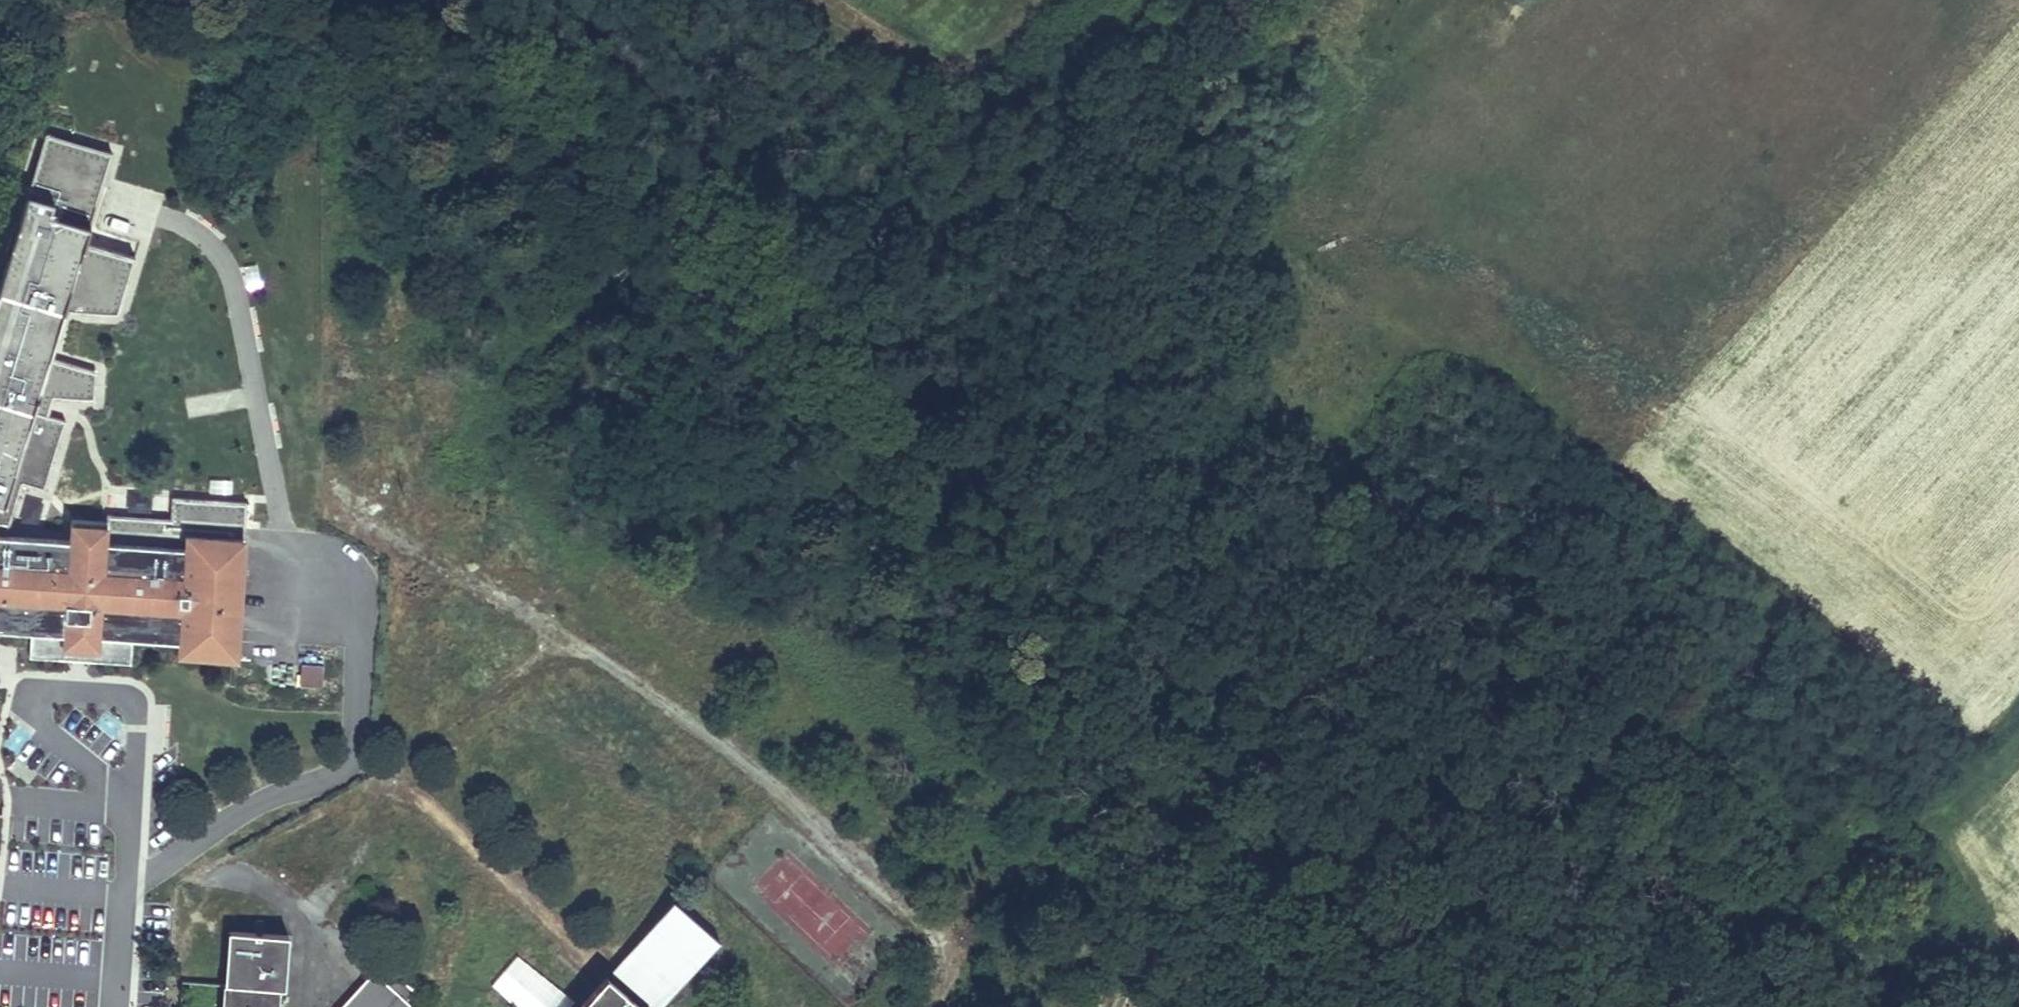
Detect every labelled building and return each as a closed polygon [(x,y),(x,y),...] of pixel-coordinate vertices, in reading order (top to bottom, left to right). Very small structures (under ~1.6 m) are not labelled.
[(5,505),(18,446),(27,445),(53,451),(62,413),(81,411),(48,403),(98,398),(106,367),(55,355),(63,320),(130,312),(154,209),(121,201),(96,204),(109,146),(37,129),(0,288),(0,504),(5,505)] [(185,536),(184,548),(104,544),(105,528),(69,526),(68,542),(0,538),(0,634),(31,636),(29,660),(130,665),(132,641),(179,644),(178,657),(198,658),(198,653),(206,653),(206,658),(236,660),(242,539),(212,537),(212,542),(204,542),(204,537),(185,536)] [(297,686),(322,687),(323,665),(298,663),(297,686)] [(650,1005),(653,1006),(659,1006),(717,938),(669,898),(609,970),(615,975),(610,981),(605,977),(580,1006),(649,1006),(650,1005)] [(279,988),(285,989),(290,936),(231,931),(225,1006),(278,1006),(279,988)] [(414,990),(382,962),(341,1006),(413,1006),(414,990)]
